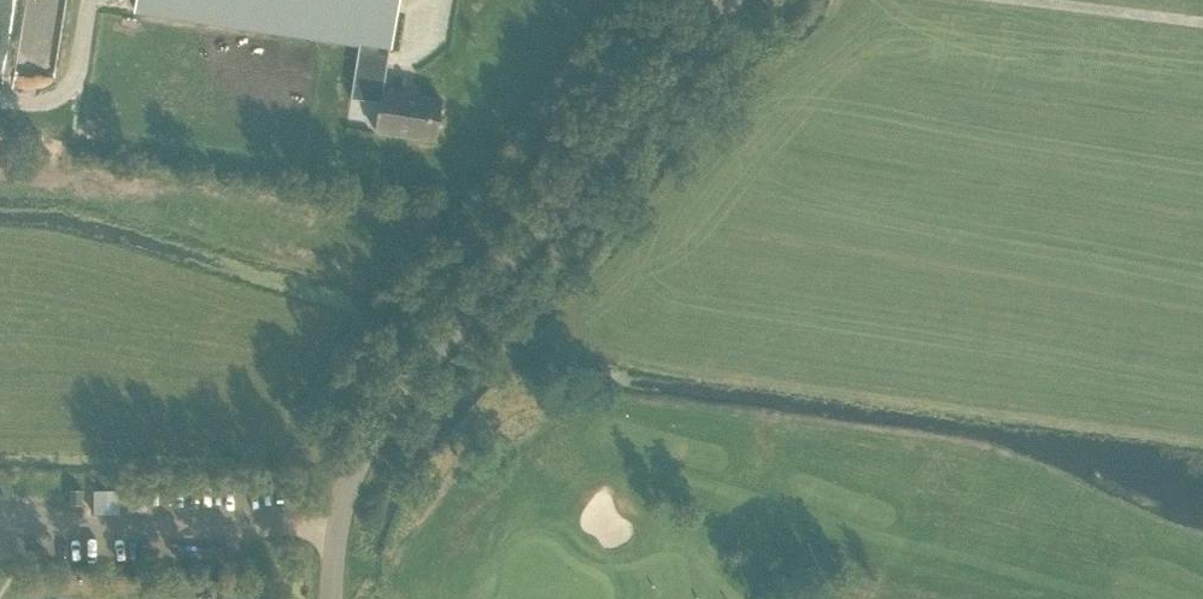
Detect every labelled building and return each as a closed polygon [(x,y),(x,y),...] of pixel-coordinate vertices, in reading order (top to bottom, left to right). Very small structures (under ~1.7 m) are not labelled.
[(139,6),(361,40),(352,96),(380,100),(376,130),(435,140),(441,98),(384,90),(391,45),(393,45),(400,0),(140,0),(139,6)] [(93,490),(93,514),(120,513),(120,490),(93,490)]
